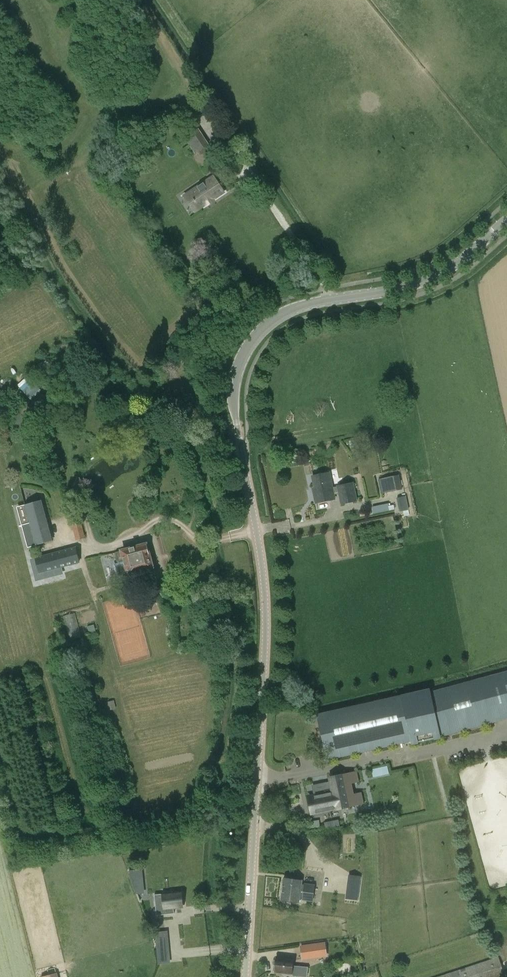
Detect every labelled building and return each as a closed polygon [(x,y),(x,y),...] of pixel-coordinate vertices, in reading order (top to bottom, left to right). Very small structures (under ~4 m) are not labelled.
[(191,119),(180,127),(183,131),(181,133),(195,154),(197,152),(200,156),(208,151),(205,147),(209,144),(196,123),(195,124),(191,119)] [(199,208),(223,191),(213,177),(189,194),(199,208)] [(28,375),(17,385),(31,399),(41,390),(28,375)] [(34,416),(50,401),(42,392),(26,407),(34,416)] [(362,439),(349,442),(351,449),(364,445),(362,439)] [(30,473),(40,470),(38,462),(28,464),(30,473)] [(335,499),(334,494),(338,493),(341,505),(358,501),(354,482),(337,485),(337,487),(333,487),(329,473),(312,476),(315,487),(313,488),(316,503),(335,499)] [(399,475),(378,479),(381,494),(402,489),(399,475)] [(409,510),(406,496),(396,498),(399,512),(409,510)] [(35,545),(53,540),(43,501),(25,506),(35,545)] [(71,523),(76,540),(85,538),(81,520),(71,523)] [(149,568),(153,567),(146,544),(122,551),(128,574),(130,580),(139,577),(137,571),(142,570),(144,574),(150,572),(149,568)] [(40,573),(80,562),(76,547),(36,558),(40,573)] [(154,600),(159,595),(157,588),(150,586),(145,591),(147,598),(154,600)] [(70,640),(81,637),(75,613),(64,616),(70,640)] [(319,713),(329,755),(412,737),(414,743),(439,738),(438,734),(506,715),(506,671),(428,692),(428,689),(403,695),(319,713)] [(90,694),(94,702),(99,700),(96,692),(90,694)] [(105,702),(107,711),(116,709),(114,700),(105,702)] [(314,797),(308,798),(312,813),(336,808),(336,809),(363,803),(364,804),(362,792),(361,792),(361,793),(348,796),(347,796),(344,784),(345,784),(358,781),(359,782),(357,771),(356,771),(356,772),(342,775),(330,778),(330,781),(329,782),(330,791),(314,795),(314,797)] [(339,819),(324,822),(325,828),(340,826),(339,819)] [(143,892),(141,870),(128,871),(136,892),(143,892)] [(304,883),(304,884),(302,884),(302,880),(284,878),(282,889),(314,893),(315,884),(304,883)] [(349,888),(348,898),(358,900),(360,889),(349,888)] [(302,900),(312,901),(314,893),(282,889),(281,900),(299,902),(300,898),(302,899),(302,900)] [(174,908),(182,907),(181,892),(172,893),(172,891),(163,892),(163,894),(155,895),(157,915),(174,913),(174,908)] [(156,933),(157,949),(168,948),(166,932),(156,933)] [(312,950),(313,956),(327,954),(325,941),(301,945),(302,951),(312,950)] [(505,976),(499,956),(435,976),(504,976),(505,976)] [(307,976),(308,967),(293,965),(294,959),(276,957),(275,972),(283,973),(283,975),(307,976)]
